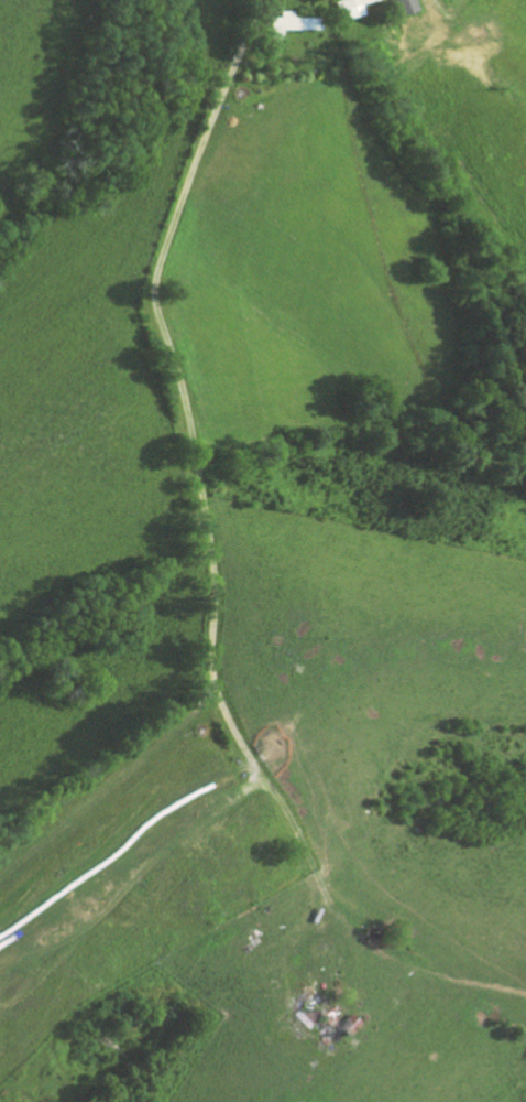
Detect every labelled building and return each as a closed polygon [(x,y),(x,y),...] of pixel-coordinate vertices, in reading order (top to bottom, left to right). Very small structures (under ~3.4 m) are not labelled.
[(401,16),(419,11),(416,0),(396,0),(401,16)]
